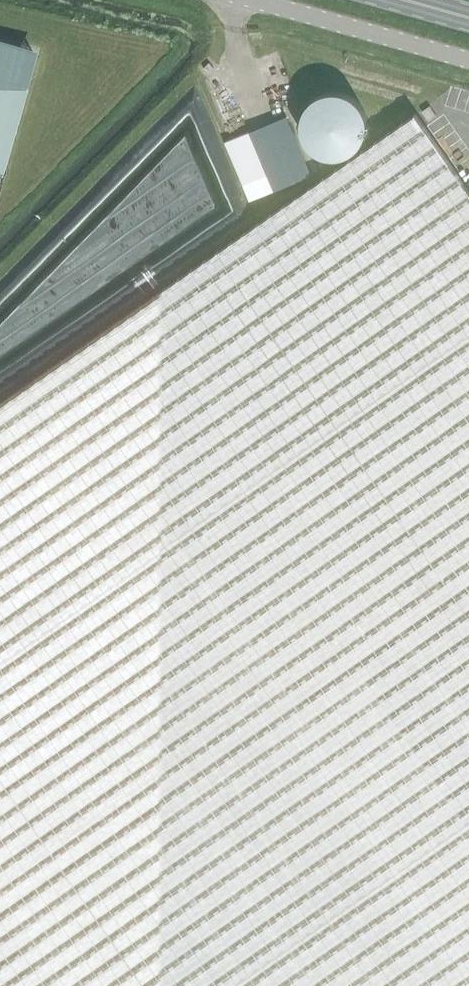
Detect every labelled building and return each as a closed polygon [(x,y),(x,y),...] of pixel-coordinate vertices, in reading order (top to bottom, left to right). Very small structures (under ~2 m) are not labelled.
[(32,51),(0,42),(0,167),(32,51)] [(302,124),(303,135),(308,144),(316,151),(326,156),(337,157),(348,154),(357,148),(364,140),(367,129),(367,118),(364,108),(357,100),(348,94),(337,91),(326,92),(316,96),(308,104),(303,113),(302,124)] [(428,121),(437,116),(429,105),(421,111),(428,121)] [(416,114),(0,403),(0,985),(468,985),(468,187),(416,114)] [(239,176),(249,200),(309,174),(286,117),(226,142),(239,176)]
